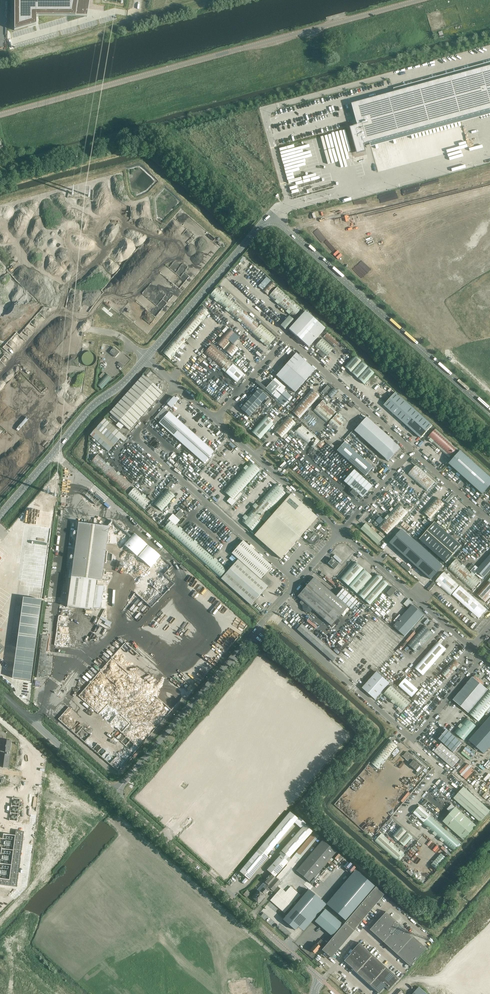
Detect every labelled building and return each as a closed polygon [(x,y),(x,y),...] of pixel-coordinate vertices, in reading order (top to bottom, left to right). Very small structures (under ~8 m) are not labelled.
[(24,28),(81,28),(88,0),(24,0),(24,28)] [(350,127),(356,146),(357,152),(365,150),(363,145),(489,110),(489,67),(352,104),(357,125),(358,125),(357,125),(357,127),(351,128),(351,127),(350,127)] [(293,318),(302,308),(278,286),(271,281),(263,274),(253,285),(261,292),(263,290),(293,318)] [(209,295),(267,347),(276,337),(261,324),(260,325),(216,286),(209,295)] [(201,306),(162,352),(170,360),(180,348),(182,350),(185,347),(183,345),(209,314),(201,306)] [(303,315),(289,330),(297,336),(296,337),(296,338),(298,341),(300,341),(300,340),(308,347),(324,329),(304,310),(301,313),(303,315)] [(293,320),(289,316),(280,326),(285,330),(293,320)] [(232,357),(239,349),(231,342),(237,335),(228,328),(216,342),(232,357)] [(339,342),(328,332),(315,347),(327,357),(334,349),(333,348),(339,342)] [(204,353),(237,383),(244,374),(211,345),(204,353)] [(120,353),(114,347),(110,352),(115,357),(120,353)] [(93,352),(84,352),(85,363),(94,363),(93,352)] [(295,392),(313,371),(315,370),(296,353),(287,363),(285,361),(283,364),(285,366),(276,375),(285,383),(295,392)] [(354,355),(343,366),(364,384),(374,373),(354,355)] [(96,384),(102,389),(112,378),(106,373),(96,384)] [(143,375),(110,413),(129,430),(163,393),(143,375)] [(273,380),(266,389),(277,399),(285,391),(273,380)] [(328,395),(332,398),(338,390),(334,387),(328,395)] [(258,389),(241,409),(249,416),(267,397),(258,389)] [(320,396),(311,389),(291,411),(300,419),(320,396)] [(396,392),(384,405),(421,438),(432,426),(396,392)] [(174,397),(167,404),(171,408),(178,400),(174,397)] [(346,420),(323,400),(313,411),(336,431),(346,420)] [(169,412),(159,423),(204,463),(214,452),(169,412)] [(296,423),(287,416),(274,431),(282,438),(296,423)] [(265,417),(252,432),(260,440),(273,424),(265,417)] [(354,431),(388,461),(400,448),(366,417),(354,431)] [(104,418),(90,435),(108,452),(120,438),(124,442),(127,438),(104,418)] [(320,441),(301,424),(294,432),(313,449),(320,441)] [(458,448),(436,429),(427,438),(449,458),(458,448)] [(142,436),(148,441),(153,435),(147,430),(142,436)] [(373,468),(359,456),(344,442),(337,451),(365,476),(373,468)] [(458,449),(447,462),(449,464),(453,468),(479,490),(489,477),(458,449)] [(90,462),(124,492),(131,484),(98,454),(90,462)] [(250,461),(223,491),(233,500),(260,470),(250,461)] [(417,465),(408,475),(427,491),(435,482),(417,465)] [(349,487),(349,491),(355,497),(358,494),(362,497),(372,486),(354,470),(344,481),(350,486),(349,487)] [(275,484),(242,521),(253,531),(286,494),(275,484)] [(150,501),(135,487),(128,495),(143,509),(150,501)] [(175,496),(167,489),(154,504),(162,511),(175,496)] [(291,494),(255,536),(281,559),(318,518),(291,494)] [(444,504),(436,497),(423,512),(431,519),(444,504)] [(380,524),(378,526),(388,535),(408,512),(398,504),(384,520),(380,516),(376,521),(380,524)] [(205,550),(171,520),(164,528),(220,577),(227,569),(205,550)] [(109,527),(78,523),(67,607),(93,610),(97,580),(102,581),(109,527)] [(434,523),(420,540),(446,563),(461,546),(434,523)] [(378,544),(383,539),(366,524),(361,529),(378,544)] [(310,537),(307,540),(312,544),(315,545),(320,539),(319,536),(314,532),(311,535),(310,533),(308,536),(310,537)] [(151,567),(161,556),(135,533),(125,545),(151,567)] [(402,534),(394,543),(431,577),(439,568),(402,534)] [(238,559),(221,579),(251,605),(268,586),(268,587),(272,583),(265,576),(262,579),(262,578),(272,566),(243,541),(232,553),(238,559)] [(338,564),(332,558),(328,563),(334,569),(338,564)] [(489,570),(489,558),(485,563),(480,570),(475,566),(470,571),(456,559),(448,568),(472,590),(481,580),(475,575),(476,575),(481,579),(489,570)] [(355,562),(340,579),(356,593),(371,576),(355,562)] [(444,572),(435,582),(450,596),(452,595),(479,618),(487,609),(444,572)] [(366,585),(358,595),(370,605),(378,596),(388,584),(376,574),(366,585)] [(343,588),(336,596),(314,577),(297,596),(305,603),(302,606),(302,610),(306,613),(310,612),(312,610),(331,626),(348,607),(351,609),(358,601),(343,588)] [(475,595),(485,603),(489,598),(489,578),(475,595)] [(392,586),(386,593),(390,597),(396,590),(392,586)] [(16,647),(12,678),(30,680),(35,649),(41,600),(23,597),(16,647)] [(408,608),(413,603),(408,599),(404,604),(408,608)] [(424,615),(412,605),(393,626),(405,636),(424,615)] [(424,625),(407,644),(416,652),(433,634),(424,625)] [(40,653),(37,677),(44,678),(44,677),(48,677),(48,676),(47,676),(48,674),(51,675),(52,663),(53,657),(47,656),(47,654),(46,654),(48,636),(42,635),(40,653)] [(126,642),(110,658),(140,658),(140,655),(126,642)] [(438,642),(422,660),(415,668),(423,675),(446,649),(438,642)] [(441,674),(443,675),(447,679),(460,664),(454,659),(441,674)] [(377,672),(362,688),(375,699),(389,683),(377,672)] [(473,677),(453,700),(479,721),(489,708),(489,688),(488,690),(473,677)] [(418,690),(406,679),(399,686),(412,697),(418,690)] [(401,712),(410,702),(391,685),(383,694),(399,708),(398,709),(401,712)] [(471,737),(486,749),(489,744),(489,714),(471,737)] [(454,732),(464,740),(476,726),(466,717),(454,732)] [(447,731),(440,739),(439,740),(454,753),(455,752),(462,744),(447,731)] [(398,746),(389,739),(370,762),(379,769),(398,746)] [(459,761),(441,744),(433,752),(451,769),(459,761)] [(411,761),(414,758),(407,752),(403,756),(406,759),(407,757),(411,761)] [(240,783),(249,775),(238,764),(230,773),(240,783)] [(464,787),(456,796),(454,794),(453,797),(454,798),(480,822),(489,811),(489,810),(464,787)] [(451,812),(443,821),(464,840),(476,826),(452,804),(447,809),(451,812)] [(420,806),(413,813),(424,823),(423,824),(454,852),(461,843),(420,806)] [(290,812),(259,849),(267,856),(298,819),(290,812)] [(213,829),(221,819),(219,817),(210,827),(213,829)] [(313,832),(304,824),(281,851),(289,858),(313,832)] [(401,826),(393,836),(405,846),(413,837),(401,826)] [(16,830),(15,835),(13,850),(11,865),(10,880),(0,878),(0,885),(16,887),(23,831),(16,830)] [(265,889),(267,891),(268,892),(270,888),(273,891),(293,869),(292,869),(319,836),(314,832),(287,864),(287,865),(276,878),(275,877),(274,878),(265,889)] [(404,853),(382,833),(375,841),(397,861),(404,853)] [(338,854),(337,852),(322,840),(296,870),(310,882),(334,855),(336,857),(338,854)] [(240,871),(249,880),(268,857),(259,849),(240,871)] [(447,859),(441,853),(431,865),(437,870),(447,859)] [(288,861),(280,855),(267,870),(271,873),(264,881),(267,883),(263,887),(265,889),(274,878),(288,861)] [(352,872),(355,867),(346,860),(342,864),(352,872)] [(345,920),(374,886),(359,873),(330,907),(345,920)] [(284,913),(300,895),(286,882),(270,900),(284,913)] [(252,897),(255,900),(265,889),(263,887),(260,890),(260,891),(259,892),(258,891),(252,897)] [(331,958),(385,895),(375,887),(322,950),(331,958)] [(265,889),(255,900),(258,903),(264,897),(263,896),(267,891),(265,889)] [(321,900),(309,889),(283,920),(295,930),(298,926),(321,900)] [(321,900),(298,926),(303,930),(326,904),(321,900)] [(315,921),(332,936),(343,924),(326,909),(315,921)] [(387,912),(370,930),(411,966),(427,948),(387,912)] [(319,947),(324,942),(321,939),(316,944),(311,950),(315,953),(320,947),(319,947)] [(370,946),(366,942),(358,951),(362,955),(370,946)] [(375,950),(370,946),(362,955),(367,959),(375,950)] [(379,954),(375,950),(367,959),(371,963),(379,954)] [(384,958),(379,954),(371,963),(376,967),(384,958)] [(358,962),(353,958),(345,967),(350,971),(358,962)] [(389,962),(384,958),(376,967),(381,971),(389,962)] [(362,965),(358,962),(350,971),(354,974),(362,965)] [(393,966),(389,962),(381,971),(385,975),(393,966)] [(366,969),(362,965),(354,974),(358,978),(366,969)] [(399,971),(393,966),(385,975),(391,980),(399,971)] [(371,973),(366,969),(358,978),(362,982),(371,973)] [(403,975),(399,971),(391,980),(395,984),(403,975)] [(375,978),(371,973),(362,982),(367,986),(375,978)] [(378,980),(375,978),(367,986),(370,989),(378,980)] [(383,985),(378,980),(370,989),(375,993),(383,985)] [(375,993),(382,993),(387,989),(383,985),(375,993)]
